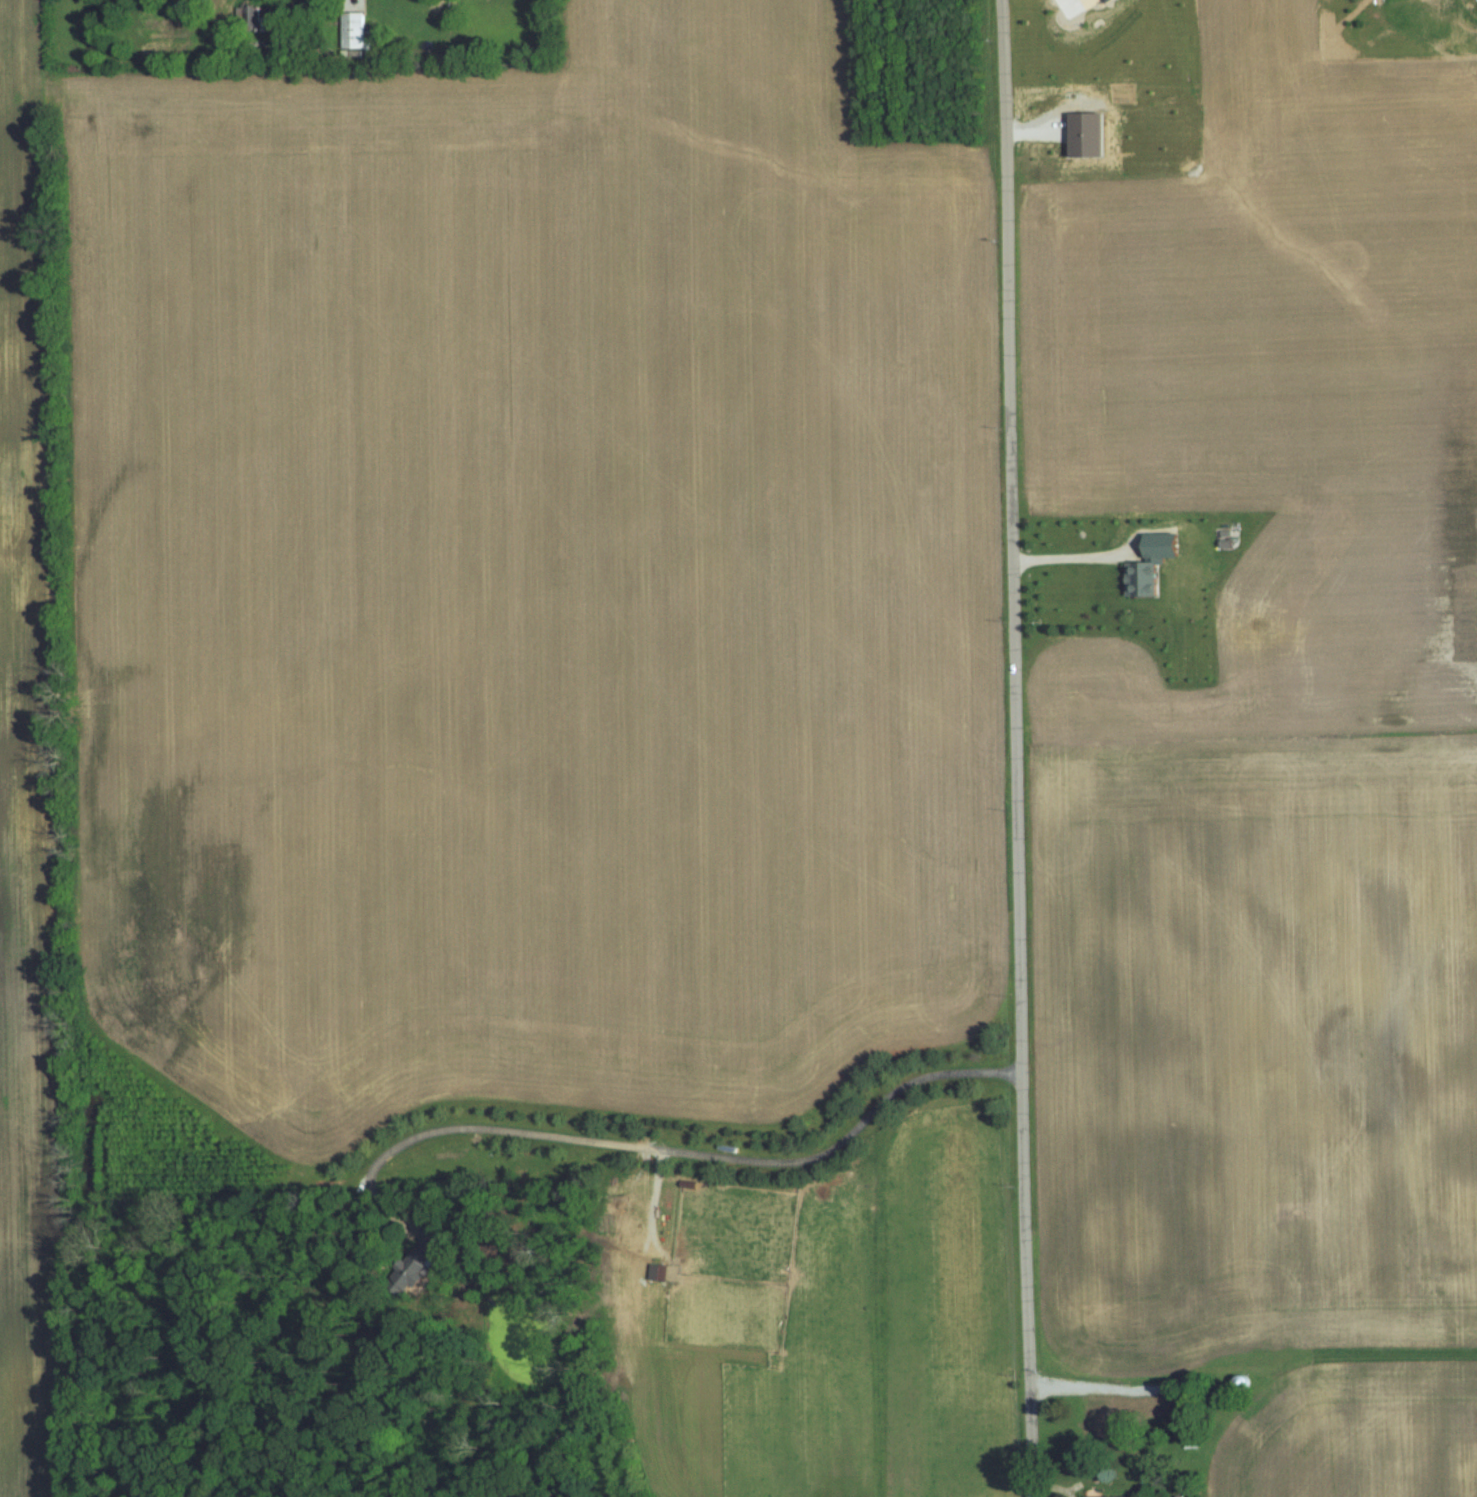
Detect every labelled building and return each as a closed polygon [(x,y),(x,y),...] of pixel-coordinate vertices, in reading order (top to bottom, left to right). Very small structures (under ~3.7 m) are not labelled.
[(1059,8),(1066,8),(1067,12),(1067,18),(1069,18),(1099,3),(1099,0),(1055,0),(1059,8)] [(267,8),(248,7),(248,13),(254,14),(254,27),(267,27),(267,8)] [(365,48),(366,13),(344,13),(344,48),(365,48)] [(1075,114),(1076,158),(1110,158),(1109,113),(1075,114)] [(1130,562),(1131,596),(1164,595),(1163,558),(1185,557),(1184,541),(1155,542),(1156,561),(1130,562)]
